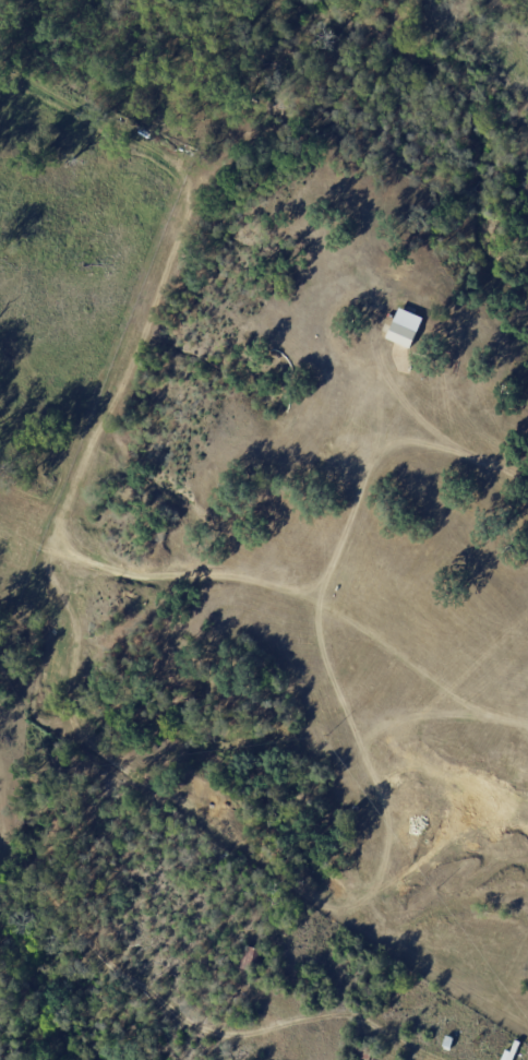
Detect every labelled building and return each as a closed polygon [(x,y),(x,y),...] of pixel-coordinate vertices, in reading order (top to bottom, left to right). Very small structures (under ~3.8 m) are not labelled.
[(411,348),(423,317),(399,308),(387,339),(411,348)] [(439,368),(440,357),(449,358),(448,368),(439,368)] [(399,359),(405,360),(396,385),(391,383),(399,359)] [(386,567),(382,571),(377,565),(382,561),(386,567)] [(487,609),(491,614),(473,638),(469,634),(487,609)] [(223,850),(229,856),(221,864),(216,858),(223,850)] [(225,991),(237,995),(236,1000),(224,997),(225,991)] [(350,1043),(367,1047),(362,1059),(347,1055),(350,1043)]
